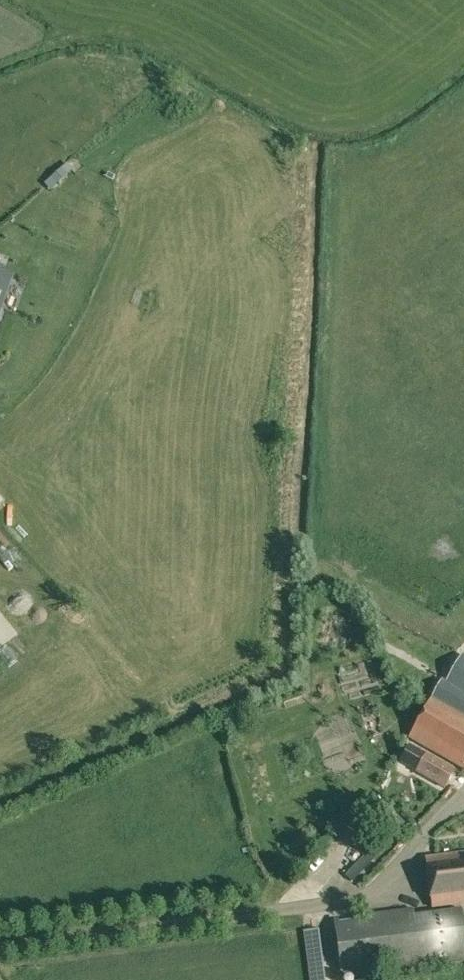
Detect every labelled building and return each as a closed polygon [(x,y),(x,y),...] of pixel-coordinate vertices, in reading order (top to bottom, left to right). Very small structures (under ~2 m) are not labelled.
[(51,175),(57,181),(65,174),(60,167),(51,175)] [(10,279),(0,275),(0,307),(10,279)] [(409,737),(463,769),(463,654),(462,653),(447,679),(443,678),(409,737)] [(454,770),(409,743),(399,759),(417,770),(416,771),(444,787),(454,770)] [(354,878),(371,890),(398,855),(381,842),(354,878)] [(426,858),(432,906),(463,902),(463,853),(426,858)] [(339,922),(339,920),(334,920),(342,976),(463,960),(463,940),(460,911),(413,917),(412,910),(353,918),(353,920),(339,922)]
